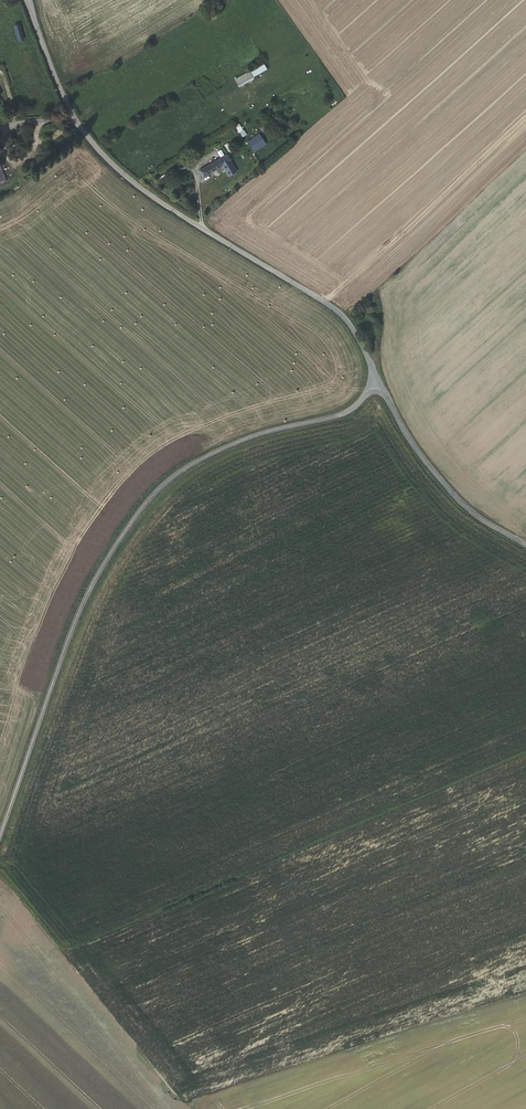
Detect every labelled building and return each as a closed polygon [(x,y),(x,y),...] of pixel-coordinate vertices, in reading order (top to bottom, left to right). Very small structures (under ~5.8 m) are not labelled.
[(23,36),(20,25),(15,26),(18,38),(23,36)] [(264,62),(250,69),(253,76),(267,69),(264,62)] [(250,70),(234,78),(239,86),(254,79),(250,70)] [(254,151),(266,143),(259,132),(247,141),(254,151)] [(228,152),(202,168),(206,175),(232,159),(228,152)]
